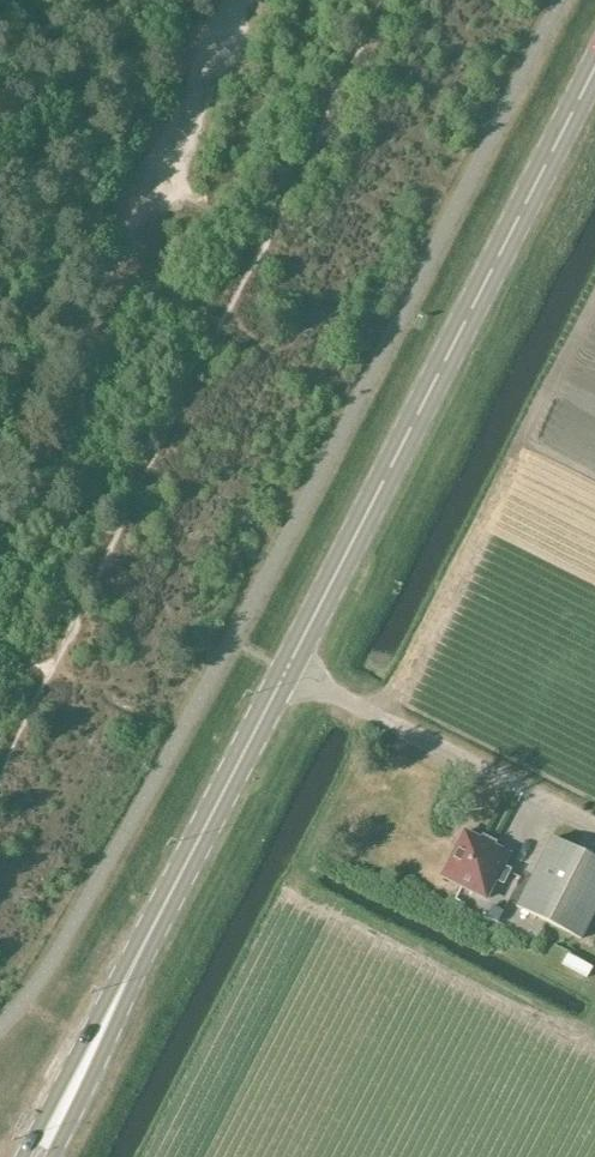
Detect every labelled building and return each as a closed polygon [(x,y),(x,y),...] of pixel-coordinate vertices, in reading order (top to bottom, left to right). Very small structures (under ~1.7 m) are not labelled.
[(464,832),(442,876),(488,900),(497,882),(504,885),(511,870),(505,867),(513,854),(495,845),(497,842),(482,834),(479,840),(464,832)] [(517,907),(581,939),(594,913),(594,861),(551,839),(517,907)] [(568,954),(562,964),(587,978),(593,968),(568,954)]
